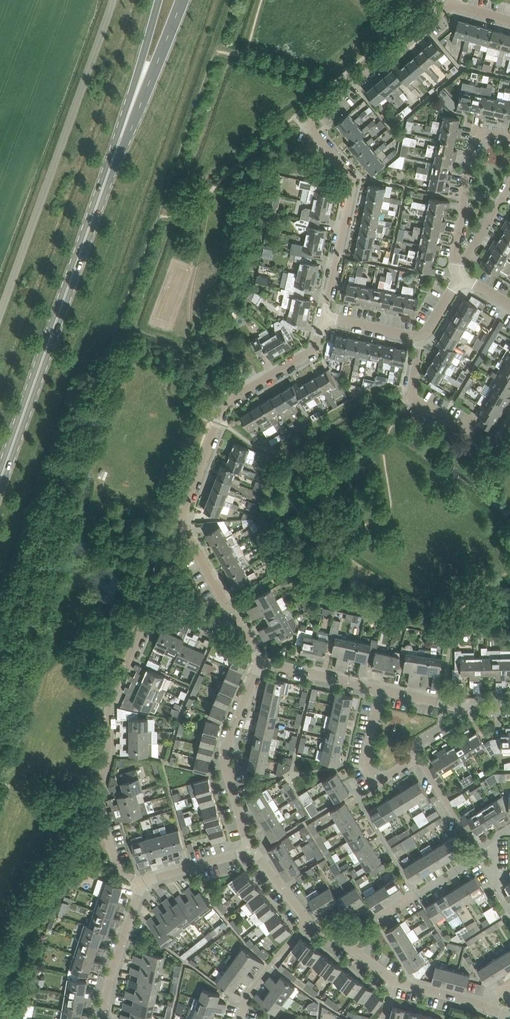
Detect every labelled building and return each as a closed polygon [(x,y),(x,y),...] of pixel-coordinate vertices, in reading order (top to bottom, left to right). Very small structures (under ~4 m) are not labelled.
[(452,43),(457,44),(464,46),(466,39),(471,23),(459,20),(452,43)] [(466,39),(464,46),(469,47),(471,40),(477,42),(478,42),(482,27),(471,23),(466,39)] [(482,44),(489,46),(494,30),(482,27),(478,42),(477,42),(475,49),(480,50),(482,44)] [(489,46),(487,52),(492,54),(499,56),(501,49),(506,33),(494,30),(489,46)] [(499,56),(503,57),(505,50),(509,51),(509,35),(506,33),(501,49),(499,56)] [(425,49),(435,61),(440,67),(443,64),(438,58),(445,53),(434,40),(425,49)] [(439,77),(429,66),(435,61),(425,49),(415,56),(426,69),(436,81),(439,77)] [(426,69),(415,56),(408,62),(423,80),(425,79),(420,74),(426,69)] [(408,62),(401,69),(411,81),(416,77),(421,83),(423,80),(408,62)] [(482,69),(491,71),(493,65),(484,63),(482,69)] [(407,97),(408,97),(398,85),(404,81),(417,96),(420,93),(410,82),(411,81),(401,69),(398,65),(387,74),(407,97)] [(455,65),(451,69),(455,73),(459,70),(455,65)] [(387,74),(377,83),(392,101),(394,99),(389,93),(395,88),(404,100),(407,97),(387,74)] [(380,101),(385,96),(390,102),(392,101),(377,83),(366,92),(381,110),(385,107),(380,101)] [(476,85),(476,84),(470,83),(468,92),(461,91),(457,111),(462,112),(463,108),(470,110),(473,94),(474,94),(476,85)] [(493,84),(488,83),(487,87),(481,116),(486,117),(487,113),(494,115),(497,99),(491,97),(493,88),(493,84)] [(481,87),(476,85),(474,94),(473,94),(470,110),(477,111),(476,115),(481,116),(487,87),(481,86),(481,87)] [(507,88),(506,91),(505,91),(503,100),(497,99),(494,115),(500,116),(500,120),(504,121),(509,93),(509,88),(507,88)] [(409,105),(399,113),(403,117),(412,109),(409,105)] [(337,124),(343,131),(371,108),(370,107),(354,120),(349,114),(337,124)] [(373,111),(371,108),(343,131),(349,139),(362,128),(358,123),(373,111)] [(392,127),(403,117),(399,113),(393,118),(390,114),(385,118),(392,127)] [(433,119),(432,125),(462,132),(463,127),(458,126),(460,119),(444,115),(443,121),(433,119)] [(376,124),(381,129),(385,125),(381,120),(376,124)] [(349,139),(346,142),(355,153),(373,137),(372,137),(367,141),(362,136),(371,128),(368,124),(362,129),(362,128),(349,139)] [(427,125),(426,130),(431,131),(440,133),(439,139),(455,143),(456,136),(460,137),(462,132),(432,125),(432,126),(427,125)] [(402,144),(410,145),(416,147),(417,139),(404,136),(402,144)] [(386,145),(384,143),(374,151),(370,145),(375,140),(373,137),(355,153),(364,163),(386,145)] [(453,150),(455,143),(439,139),(437,145),(428,143),(427,149),(457,155),(457,151),(453,150)] [(410,145),(402,144),(400,156),(407,157),(410,145)] [(386,145),(364,163),(373,174),(395,155),(393,152),(392,151),(382,160),(377,154),(387,146),(386,145)] [(509,156),(509,152),(500,147),(494,160),(505,166),(509,156)] [(426,155),(435,157),(434,163),(450,166),(451,159),(455,160),(457,155),(427,149),(426,155)] [(432,169),(418,165),(416,171),(422,172),(447,178),(447,179),(451,179),(452,174),(448,173),(450,166),(434,163),(432,169)] [(416,171),(415,177),(430,180),(429,187),(449,191),(450,186),(446,185),(447,179),(447,178),(422,172),(416,171)] [(298,187),(300,179),(289,177),(287,185),(298,187)] [(312,183),(310,194),(314,195),(313,202),(332,207),(335,195),(323,192),(325,186),(312,183)] [(386,187),(370,184),(368,196),(383,200),(401,204),(401,199),(384,195),(386,187)] [(381,212),(394,215),(395,210),(382,207),(383,200),(368,196),(365,208),(381,212)] [(412,206),(419,208),(444,213),(445,206),(449,207),(450,202),(431,198),(429,204),(413,200),(412,206)] [(307,207),(303,209),(301,218),(304,219),(317,222),(318,216),(330,219),(332,207),(313,202),(312,208),(307,207)] [(365,208),(363,220),(378,223),(378,224),(384,225),(386,225),(391,226),(392,222),(379,219),(381,212),(365,208)] [(442,220),(444,213),(419,208),(417,213),(427,215),(425,221),(445,226),(446,221),(442,220)] [(317,222),(304,219),(301,218),(299,220),(298,219),(294,222),(301,232),(304,230),(305,232),(307,231),(305,237),(325,242),(327,230),(316,227),(317,222)] [(384,232),(382,232),(384,225),(378,224),(378,223),(363,220),(360,231),(376,235),(383,237),(384,232)] [(415,225),(414,231),(439,237),(440,230),(444,231),(445,226),(425,221),(424,227),(415,225)] [(374,242),(376,235),(360,231),(357,244),(373,247),(385,250),(386,245),(374,242)] [(412,237),(422,239),(420,245),(440,249),(441,244),(437,243),(439,237),(414,231),(412,237)] [(502,235),(499,242),(495,239),(492,244),(509,254),(509,240),(502,235)] [(297,253),(297,254),(309,257),(310,251),(322,254),(325,242),(305,237),(303,249),(298,248),(297,253)] [(372,254),(373,247),(357,244),(355,256),(378,261),(379,256),(372,254)] [(507,260),(509,255),(509,254),(492,244),(490,248),(494,250),(490,256),(509,268),(509,261),(507,260)] [(419,251),(410,249),(408,254),(433,260),(435,253),(439,254),(440,249),(420,245),(419,251)] [(290,259),(300,261),(298,273),(317,277),(319,265),(308,262),(309,257),(297,254),(297,253),(291,252),(290,259)] [(432,267),(433,260),(408,254),(407,260),(417,262),(415,269),(435,273),(436,268),(432,267)] [(267,265),(269,257),(262,255),(260,263),(267,265)] [(490,256),(486,262),(483,260),(480,265),(497,275),(501,269),(509,274),(509,272),(509,268),(490,256)] [(362,276),(364,266),(365,262),(360,261),(359,265),(355,284),(348,282),(344,302),(349,303),(350,299),(357,301),(362,276)] [(289,271),(285,288),(302,292),(303,286),(314,289),(317,277),(298,273),(291,271),(289,271)] [(386,311),(391,313),(396,292),(396,288),(390,287),(392,279),(393,275),(392,273),(392,271),(388,271),(387,276),(380,306),(387,307),(386,311)] [(387,276),(381,275),(380,279),(378,289),(372,287),(368,307),(372,308),(373,304),(380,306),(387,276)] [(368,277),(362,276),(357,301),(364,302),(363,306),(368,307),(372,287),(366,286),(368,277)] [(413,296),(416,282),(410,281),(409,286),(404,311),(411,312),(410,317),(415,318),(419,298),(413,296)] [(397,309),(404,311),(409,286),(404,285),(402,294),(396,292),(391,313),(396,314),(397,309)] [(282,305),(285,307),(290,308),(309,312),(312,300),(300,298),(302,292),(285,288),(282,288),(281,293),(284,294),(282,305)] [(472,318),(478,322),(480,323),(483,317),(479,314),(482,309),(478,307),(479,306),(482,301),(472,295),(468,301),(464,299),(458,310),(472,318)] [(234,308),(230,313),(234,318),(240,312),(243,309),(239,304),(234,308)] [(287,320),(283,319),(281,321),(293,331),(295,322),(307,324),(309,312),(290,308),(287,320)] [(468,325),(472,318),(458,310),(452,320),(466,328),(465,329),(472,332),(474,328),(468,325)] [(293,337),(290,332),(293,331),(281,321),(281,322),(279,320),(278,321),(277,320),(274,322),(276,332),(271,335),(281,352),(291,346),(288,340),(293,337)] [(446,330),(460,339),(459,339),(466,343),(468,339),(462,335),(465,329),(466,328),(452,320),(446,330)] [(495,330),(498,332),(499,329),(504,322),(500,321),(495,330)] [(460,339),(446,330),(439,341),(464,355),(466,351),(456,345),(459,339),(460,339)] [(483,330),(479,336),(484,340),(488,333),(483,330)] [(495,330),(490,338),(493,340),(497,333),(498,332),(495,330)] [(330,361),(335,362),(336,358),(338,351),(345,353),(348,337),(336,334),(330,361)] [(263,336),(261,335),(258,337),(253,340),(259,351),(265,348),(270,358),(281,352),(271,335),(264,339),(263,336)] [(478,350),(484,340),(479,336),(473,347),(478,350)] [(349,354),(357,355),(360,340),(348,337),(345,353),(343,360),(348,361),(349,354)] [(490,338),(486,345),(485,347),(488,349),(489,347),(493,340),(490,338)] [(353,369),(358,370),(361,356),(368,358),(369,358),(372,342),(360,340),(357,355),(355,363),(353,369)] [(470,364),(472,360),(464,355),(439,341),(437,345),(441,347),(437,354),(451,362),(455,355),(470,364)] [(380,360),(384,345),(372,342),(369,358),(368,358),(367,365),(371,366),(373,359),(380,360)] [(392,363),(396,347),(384,345),(380,360),(378,368),(383,369),(385,361),(392,363)] [(396,347),(392,363),(389,378),(388,382),(392,383),(395,371),(396,364),(404,366),(408,350),(396,347)] [(485,347),(479,356),(483,358),(484,356),(488,349),(485,347)] [(431,364),(445,372),(449,366),(455,369),(458,365),(451,362),(437,354),(431,364)] [(479,356),(478,358),(474,365),(478,367),(482,360),(483,358),(479,356)] [(499,361),(504,364),(501,369),(509,374),(509,362),(506,360),(502,358),(501,357),(499,361)] [(462,382),(457,379),(445,372),(431,364),(425,375),(439,383),(443,376),(449,380),(460,386),(462,382)] [(463,369),(457,379),(462,382),(467,374),(465,373),(466,371),(463,369)] [(490,374),(509,386),(509,374),(501,369),(498,374),(492,371),(490,374)] [(324,391),(328,397),(334,407),(338,405),(332,395),(328,388),(335,384),(327,370),(316,377),(324,391)] [(490,375),(495,378),(491,386),(508,396),(509,392),(509,386),(490,374),(490,375)] [(376,381),(375,385),(388,382),(389,378),(377,375),(376,381)] [(322,401),(318,395),(324,391),(316,377),(306,383),(314,397),(317,403),(322,401)] [(364,378),(361,393),(375,385),(376,381),(364,378)] [(314,397),(306,383),(300,387),(297,383),(293,385),(301,399),(307,410),(311,407),(307,401),(314,397)] [(461,392),(464,394),(470,386),(466,383),(461,392)] [(298,418),(302,416),(294,403),(301,399),(293,385),(283,391),(291,405),(290,405),(294,412),(298,418)] [(486,395),(488,396),(505,406),(509,398),(509,397),(508,396),(491,386),(486,395)] [(284,409),(290,405),(291,405),(283,391),(272,397),(280,411),(284,418),(288,416),(284,409)] [(459,403),(463,396),(464,394),(461,392),(456,401),(459,403)] [(505,406),(488,396),(483,405),(500,415),(505,406)] [(270,418),(274,424),(276,428),(280,425),(274,415),(280,411),(272,397),(262,403),(270,417),(270,418)] [(259,424),(263,430),(274,424),(270,418),(270,417),(262,403),(252,410),(260,423),(259,424)] [(491,430),(500,415),(483,405),(477,414),(484,418),(480,424),(491,430)] [(241,416),(246,425),(256,442),(260,440),(257,434),(253,427),(259,424),(260,423),(252,410),(241,416)] [(269,440),(272,444),(282,438),(280,434),(269,440)] [(230,455),(245,460),(245,461),(252,463),(254,459),(247,456),(250,448),(235,443),(230,455)] [(248,475),(250,470),(243,468),(245,461),(245,460),(230,455),(228,461),(224,460),(222,464),(237,470),(248,475)] [(268,456),(264,467),(270,470),(275,458),(268,456)] [(237,470),(222,464),(218,476),(233,481),(232,482),(240,484),(241,480),(234,477),(237,470)] [(228,493),(235,496),(235,495),(242,498),(243,494),(237,492),(237,491),(230,489),(232,482),(233,481),(218,476),(213,487),(228,493)] [(230,506),(230,507),(231,507),(235,496),(228,493),(213,487),(209,499),(230,506)] [(227,518),(228,514),(230,507),(230,506),(209,499),(205,510),(227,518)] [(255,521),(253,518),(242,519),(244,527),(250,524),(255,521)] [(220,525),(206,533),(212,544),(227,536),(227,537),(233,533),(231,529),(230,530),(224,520),(218,521),(220,525)] [(255,521),(250,524),(254,531),(259,528),(255,521)] [(212,544),(218,555),(232,547),(239,544),(237,539),(231,543),(227,537),(227,536),(212,544)] [(245,554),(243,550),(239,544),(232,547),(218,555),(224,565),(238,557),(238,558),(245,554)] [(238,557),(224,565),(230,576),(244,568),(251,564),(249,560),(242,564),(238,558),(238,557)] [(255,572),(248,575),(244,568),(230,576),(236,587),(257,575),(255,572)] [(278,599),(277,599),(272,588),(256,597),(259,602),(247,609),(250,614),(278,599)] [(288,607),(282,596),(277,599),(278,599),(250,614),(253,619),(265,613),(268,618),(283,609),(288,607)] [(312,605),(310,604),(306,597),(301,600),(304,606),(303,607),(305,611),(311,608),(312,605)] [(334,616),(336,610),(336,609),(325,607),(324,608),(323,613),(334,616)] [(289,620),(283,609),(268,618),(271,623),(259,630),(262,635),(289,620)] [(171,625),(177,628),(180,622),(174,619),(171,625)] [(327,650),(332,651),(337,633),(338,633),(341,620),(333,619),(330,632),(318,630),(317,636),(312,658),(317,659),(318,655),(325,657),(327,650)] [(280,639),(295,631),(289,620),(262,635),(265,640),(277,634),(280,639)] [(177,655),(183,643),(190,626),(185,624),(182,630),(179,636),(174,634),(166,650),(177,655)] [(308,653),(307,656),(312,658),(317,636),(312,635),(313,629),(307,628),(306,631),(299,629),(296,643),(303,644),(301,651),(308,653)] [(153,649),(164,654),(166,650),(174,634),(162,629),(155,645),(153,649)] [(335,667),(341,669),(348,638),(342,637),(342,634),(338,633),(337,633),(332,651),(332,653),(338,654),(335,667)] [(356,658),(360,641),(348,638),(341,669),(347,670),(350,657),(356,658)] [(378,640),(372,638),(371,643),(360,641),(356,658),(362,659),(359,673),(365,674),(368,659),(371,645),(377,647),(378,640)] [(177,655),(176,659),(187,664),(194,648),(183,643),(177,655)] [(402,645),(401,652),(406,654),(404,667),(404,669),(410,670),(408,683),(414,684),(419,654),(418,653),(418,649),(413,649),(413,645),(411,644),(408,644),(406,645),(405,646),(402,645)] [(379,669),(378,673),(384,674),(388,654),(377,651),(378,647),(377,647),(371,645),(368,659),(374,661),(372,667),(379,669)] [(488,646),(481,647),(482,657),(475,657),(475,679),(480,679),(480,673),(488,673),(488,649),(488,646)] [(198,669),(205,652),(194,648),(187,664),(198,669)] [(431,649),(425,648),(424,654),(419,654),(414,684),(420,685),(422,672),(428,673),(431,649)] [(436,656),(437,650),(431,649),(428,673),(434,673),(432,687),(438,688),(439,678),(442,657),(436,656)] [(474,687),(474,679),(475,679),(475,657),(475,651),(462,651),(462,649),(456,649),(456,668),(453,668),(453,680),(462,679),(462,675),(470,675),(470,687),(474,687)] [(501,650),(500,649),(488,649),(488,673),(496,673),(496,679),(501,679),(501,650)] [(401,652),(395,650),(394,655),(388,654),(384,674),(389,675),(390,671),(396,673),(398,666),(404,667),(406,654),(401,652)] [(501,650),(501,679),(502,679),(502,687),(506,686),(506,672),(509,672),(509,650),(501,650)] [(235,655),(230,667),(243,673),(248,661),(235,655)] [(210,673),(214,665),(210,664),(205,662),(202,669),(206,671),(210,673)] [(230,667),(225,679),(238,685),(243,673),(230,667)] [(162,688),(167,677),(148,669),(143,680),(160,688),(162,688)] [(268,677),(266,689),(282,693),(285,681),(268,677)] [(225,679),(219,691),(232,697),(238,685),(225,679)] [(143,680),(139,691),(155,698),(160,688),(143,680)] [(155,698),(139,691),(126,686),(124,691),(129,693),(129,694),(136,697),(133,703),(150,710),(151,709),(155,711),(159,701),(155,699),(155,698)] [(310,699),(316,700),(319,689),(313,687),(310,699)] [(266,689),(263,700),(280,703),(282,693),(266,689)] [(214,703),(227,708),(232,697),(219,691),(214,703)] [(337,693),(334,705),(351,708),(353,697),(337,693)] [(194,708),(197,701),(189,697),(186,704),(194,708)] [(263,700),(261,711),(277,715),(280,703),(263,700)] [(222,720),(227,708),(214,703),(209,714),(222,720)] [(334,705),(332,716),(348,719),(351,708),(334,705)] [(125,718),(130,718),(131,730),(148,730),(148,731),(152,731),(155,731),(155,718),(138,718),(138,712),(125,709),(125,718)] [(277,715),(261,711),(258,722),(275,726),(277,715)] [(327,715),(324,726),(329,727),(346,730),(348,719),(332,716),(327,715)] [(207,719),(203,732),(217,736),(221,723),(207,719)] [(275,726),(258,722),(256,733),(272,737),(275,726)] [(327,738),(343,742),(346,730),(329,727),(327,738)] [(492,738),(496,753),(502,753),(502,750),(509,750),(509,727),(506,727),(506,734),(502,734),(502,738),(492,738)] [(491,756),(496,753),(492,738),(484,743),(477,731),(473,734),(469,728),(465,731),(466,734),(464,736),(474,752),(485,745),(491,756)] [(148,731),(148,730),(131,730),(131,742),(152,743),(152,731),(148,731)] [(217,736),(203,732),(200,744),(214,748),(217,736)] [(256,733),(253,745),(270,748),(272,737),(256,733)] [(458,743),(454,745),(463,759),(474,752),(464,736),(461,737),(459,734),(455,737),(458,743)] [(321,748),(323,749),(324,749),(341,753),(343,742),(327,738),(324,737),(323,740),(322,741),(321,742),(320,743),(320,744),(320,746),(321,748)] [(131,755),(152,755),(152,743),(131,742),(131,755)] [(444,748),(441,749),(451,766),(463,759),(454,745),(450,748),(447,742),(442,745),(444,748)] [(214,748),(200,744),(197,757),(211,761),(214,748)] [(253,745),(251,756),(267,759),(270,748),(253,745)] [(441,773),(451,766),(441,749),(439,751),(437,748),(432,751),(436,757),(432,759),(436,766),(431,770),(439,783),(445,780),(441,773)] [(338,764),(341,753),(324,749),(321,761),(338,764)] [(265,771),(267,759),(251,756),(248,767),(265,771)] [(287,764),(291,765),(293,757),(285,756),(283,763),(287,763),(287,764)] [(208,773),(211,761),(197,757),(194,770),(208,773)] [(124,781),(122,782),(125,794),(136,791),(142,789),(143,789),(139,777),(137,769),(122,774),(124,781)] [(322,781),(328,791),(343,782),(337,772),(322,781)] [(495,774),(486,779),(490,786),(497,781),(507,781),(506,774),(495,774)] [(199,794),(212,790),(209,778),(195,782),(188,784),(192,796),(199,794)] [(419,780),(409,786),(417,801),(428,795),(419,780)] [(350,792),(343,782),(328,791),(335,801),(350,792)] [(480,782),(475,786),(478,791),(483,787),(480,782)] [(409,786),(399,792),(408,807),(417,801),(409,786)] [(470,789),(473,794),(478,791),(475,786),(470,789)] [(287,790),(293,800),(296,797),(295,794),(291,787),(287,790)] [(145,801),(145,800),(142,789),(136,791),(125,794),(119,796),(122,807),(139,802),(139,803),(145,801)] [(199,794),(202,807),(216,803),(212,790),(199,794)] [(248,800),(254,810),(269,801),(262,791),(257,795),(248,800)] [(173,794),(175,801),(180,800),(182,799),(180,792),(173,794)] [(389,798),(398,813),(408,807),(399,792),(389,798)] [(463,793),(450,800),(454,806),(467,799),(463,793)] [(293,800),(299,809),(302,807),(298,801),(296,797),(293,800)] [(301,799),(305,805),(309,803),(305,797),(301,799)] [(379,804),(388,819),(398,813),(389,798),(379,804)] [(507,814),(498,799),(488,805),(500,825),(503,823),(500,819),(507,814)] [(143,814),(148,812),(145,801),(139,803),(139,802),(122,807),(126,819),(143,814)] [(275,811),(269,801),(254,810),(260,820),(275,811)] [(330,810),(337,820),(351,811),(345,801),(330,810)] [(220,815),(216,803),(202,807),(206,819),(220,815)] [(309,803),(305,805),(311,815),(318,811),(316,807),(313,809),(309,803)] [(378,825),(388,819),(379,804),(369,810),(378,825)] [(494,823),(497,827),(500,825),(488,805),(477,812),(487,827),(494,823)] [(427,816),(430,820),(440,814),(437,810),(427,816)] [(275,811),(260,820),(266,830),(281,821),(275,811)] [(357,821),(351,811),(337,820),(343,830),(357,821)] [(487,827),(477,812),(468,818),(465,814),(460,817),(469,831),(474,828),(477,833),(484,829),(487,833),(490,831),(487,827)] [(209,832),(223,828),(220,815),(206,819),(209,832)] [(431,822),(434,827),(443,821),(440,817),(431,822)] [(281,821),(266,830),(272,840),(281,835),(287,831),(281,821)] [(349,840),(363,831),(357,821),(343,830),(349,840)] [(312,831),(314,835),(318,832),(316,828),(312,822),(307,824),(312,831)] [(427,825),(421,829),(424,833),(429,829),(434,827),(431,822),(427,825)] [(159,826),(154,828),(156,836),(161,853),(172,850),(171,844),(168,832),(161,834),(159,826)] [(307,839),(311,836),(309,833),(305,826),(301,828),(305,835),(307,839)] [(227,840),(223,828),(209,832),(213,844),(227,840)] [(398,834),(400,838),(410,832),(408,828),(398,834)] [(168,832),(171,844),(172,850),(184,846),(179,829),(168,832)] [(414,833),(417,837),(424,833),(421,829),(414,833)] [(363,831),(349,840),(355,850),(369,840),(363,831)] [(314,835),(320,844),(327,840),(324,834),(320,836),(318,832),(314,835)] [(137,860),(149,856),(145,839),(144,839),(143,835),(131,838),(137,860)] [(402,841),(404,845),(414,839),(412,835),(402,841)] [(161,853),(156,836),(145,839),(149,856),(161,853)] [(453,836),(443,842),(452,857),(462,851),(453,836)] [(324,850),(326,854),(330,851),(328,848),(332,845),(328,839),(327,840),(320,844),(324,850)] [(268,849),(274,859),(289,850),(282,840),(268,849)] [(355,850),(361,859),(375,850),(369,840),(355,850)] [(398,849),(404,845),(402,841),(395,845),(398,849)] [(443,842),(433,849),(442,863),(452,857),(443,842)] [(442,863),(433,849),(424,855),(432,869),(442,863)] [(295,860),(289,850),(274,859),(280,869),(295,860)] [(382,860),(375,850),(361,859),(367,869),(382,860)] [(326,854),(328,857),(332,864),(336,861),(332,855),(330,851),(326,854)] [(424,855),(414,861),(423,875),(432,869),(424,855)] [(319,871),(323,868),(322,866),(328,863),(325,858),(315,865),(319,871)] [(301,870),(295,860),(280,869),(287,879),(295,874),(301,870)] [(340,867),(336,861),(332,864),(336,870),(333,872),(335,875),(336,875),(341,871),(342,871),(339,867),(340,867)] [(413,881),(423,875),(414,861),(404,867),(413,881)] [(233,879),(241,889),(253,880),(244,870),(233,879)] [(306,876),(308,875),(305,871),(299,875),(295,877),(299,883),(307,878),(306,876)] [(356,880),(358,884),(365,880),(363,876),(356,880)] [(476,876),(465,882),(474,896),(484,890),(476,876)] [(396,878),(386,884),(395,898),(405,892),(396,878)] [(104,880),(100,894),(126,903),(128,897),(120,895),(123,886),(104,880)] [(241,889),(249,900),(260,890),(253,880),(241,889)] [(456,888),(465,902),(474,896),(465,882),(456,888)] [(376,890),(385,904),(395,898),(386,884),(376,890)] [(329,886),(319,893),(328,907),(338,901),(336,899),(337,898),(329,886)] [(365,901),(356,886),(346,892),(355,907),(365,901)] [(455,908),(465,902),(456,888),(446,894),(455,908)] [(245,903),(253,913),(257,910),(268,901),(260,890),(249,900),(245,903)] [(375,910),(385,904),(376,890),(366,896),(375,910)] [(193,901),(194,900),(204,913),(213,906),(201,891),(191,898),(193,901)] [(346,892),(337,898),(336,899),(338,901),(345,913),(355,907),(346,892)] [(318,913),(328,907),(319,893),(309,899),(318,913)] [(100,894),(94,910),(113,916),(116,908),(124,910),(126,903),(100,894)] [(448,920),(458,914),(455,908),(446,894),(436,900),(445,914),(448,920)] [(218,898),(214,901),(219,907),(223,904),(218,898)] [(188,904),(186,902),(181,906),(191,917),(190,918),(193,922),(204,913),(194,900),(193,901),(188,904)] [(435,921),(445,914),(436,900),(426,906),(435,921)] [(257,910),(265,920),(276,911),(268,901),(257,910)] [(176,908),(174,905),(169,909),(181,925),(190,918),(191,917),(181,906),(180,904),(176,908)] [(224,913),(227,910),(223,904),(219,907),(224,913)] [(422,915),(426,921),(430,918),(424,908),(418,911),(421,916),(422,915)] [(169,909),(159,917),(162,921),(163,921),(172,932),(181,925),(169,909)] [(94,910),(89,925),(108,931),(111,923),(119,925),(121,919),(113,916),(94,910)] [(285,921),(276,911),(265,920),(273,930),(285,921)] [(230,921),(235,927),(239,924),(234,918),(230,921)] [(175,936),(172,932),(163,921),(162,921),(153,928),(152,927),(165,944),(175,936)] [(293,931),(285,921),(273,930),(281,940),(293,931)] [(386,931),(392,941),(406,932),(400,922),(386,931)] [(84,923),(79,938),(98,945),(101,936),(109,939),(111,932),(108,931),(89,925),(84,923)] [(218,932),(223,928),(220,924),(215,928),(218,932)] [(239,933),(243,930),(239,924),(235,927),(239,933)] [(471,934),(468,930),(466,926),(456,932),(457,934),(461,940),(471,934)] [(398,951),(412,942),(406,932),(392,941),(398,951)] [(292,949),(303,957),(311,945),(301,937),(292,949)] [(466,946),(469,945),(475,941),(472,937),(466,941),(464,942),(466,946)] [(79,938),(74,953),(93,960),(96,951),(104,954),(106,947),(98,945),(79,938)] [(246,941),(251,948),(252,947),(255,945),(250,938),(246,941)] [(404,961),(418,952),(412,942),(398,951),(404,961)] [(252,947),(256,953),(257,953),(260,950),(256,944),(255,945),(252,947)] [(322,953),(311,945),(303,957),(313,964),(322,953)] [(258,958),(243,947),(236,956),(251,967),(258,958)] [(263,948),(260,950),(257,953),(267,960),(272,953),(263,948)] [(418,952),(404,961),(410,971),(412,970),(417,977),(420,978),(427,969),(431,963),(423,949),(418,952)] [(146,964),(146,963),(162,967),(165,955),(145,951),(148,952),(147,957),(144,957),(143,963),(146,964)] [(508,951),(498,957),(507,971),(509,969),(509,954),(508,951)] [(101,962),(93,960),(74,953),(69,969),(88,975),(91,966),(99,969),(101,962)] [(309,969),(315,972),(318,968),(323,972),(332,960),(322,953),(313,964),(309,969)] [(236,956),(230,964),(251,981),(254,977),(250,974),(247,972),(251,967),(236,956)] [(507,971),(498,957),(488,963),(497,977),(507,971)] [(343,968),(332,960),(323,972),(334,980),(343,968)] [(141,969),(140,975),(141,975),(159,979),(162,967),(146,963),(146,964),(144,969),(141,969)] [(487,983),(497,977),(488,963),(478,969),(487,983)] [(230,964),(223,973),(238,984),(242,979),(249,984),(251,981),(230,964)] [(432,981),(443,984),(447,968),(436,965),(432,981)] [(282,972),(288,976),(291,973),(285,968),(282,972)] [(343,968),(334,980),(344,988),(353,976),(343,968)] [(443,984),(454,987),(459,971),(447,968),(443,984)] [(470,974),(459,971),(454,987),(466,990),(470,974)] [(231,993),(238,984),(223,973),(217,982),(231,993)] [(138,986),(157,990),(157,989),(160,990),(161,989),(162,981),(159,980),(159,979),(141,975),(139,980),(138,987),(138,986)] [(281,975),(277,981),(270,975),(267,979),(289,995),(293,990),(295,992),(298,988),(296,986),(281,975)] [(353,976),(344,988),(355,995),(363,984),(353,976)] [(67,978),(65,994),(92,998),(94,992),(86,990),(87,981),(67,978)] [(265,983),(269,985),(272,988),(268,993),(282,1004),(289,995),(267,979),(265,983)] [(302,987),(309,992),(311,988),(305,984),(302,987)] [(365,1003),(374,991),(363,984),(355,995),(365,1003)] [(138,986),(138,987),(137,992),(136,992),(135,999),(139,1000),(140,999),(154,1002),(157,990),(138,986)] [(203,988),(200,998),(200,999),(225,1008),(227,1003),(218,1000),(220,994),(203,988)] [(384,999),(374,991),(365,1003),(375,1011),(384,999)] [(276,1013),(282,1004),(268,993),(261,1002),(276,1013)] [(65,994),(62,1009),(82,1013),(84,1004),(91,1005),(92,998),(65,994)] [(191,1007),(196,1009),(213,1015),(215,1009),(224,1012),(225,1008),(200,999),(195,997),(191,1007)] [(328,997),(325,1001),(331,1005),(334,1001),(328,997)] [(137,1011),(152,1014),(154,1002),(140,999),(139,1000),(138,1005),(134,1004),(132,1010),(137,1011)] [(311,1009),(318,1010),(318,1003),(314,1001),(310,1003),(306,1007),(308,1009),(311,1009)] [(337,1010),(340,1006),(334,1001),(331,1005),(337,1010)] [(406,1009),(393,1006),(389,1018),(403,1018),(406,1009)] [(90,1014),(82,1013),(62,1009),(60,1018),(89,1018),(90,1014)] [(193,1018),(212,1018),(213,1015),(196,1009),(193,1018)] [(418,1013),(406,1009),(403,1018),(416,1018),(418,1013)] [(137,1011),(136,1017),(131,1016),(131,1018),(151,1018),(152,1014),(137,1011)]
